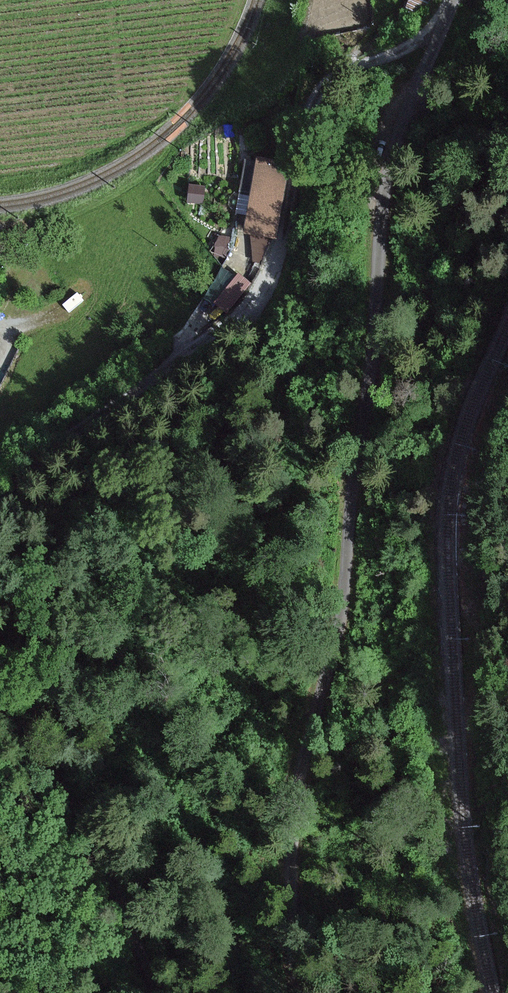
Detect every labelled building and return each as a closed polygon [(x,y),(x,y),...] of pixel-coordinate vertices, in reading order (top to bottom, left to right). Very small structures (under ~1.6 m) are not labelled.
[(274,234),(288,163),(259,158),(258,161),(248,159),(238,211),(250,213),(246,229),(274,234)] [(203,187),(191,185),(188,200),(201,202),(203,187)] [(239,255),(260,259),(265,233),(243,229),(239,255)] [(233,267),(217,299),(233,307),(248,275),(233,267)]
